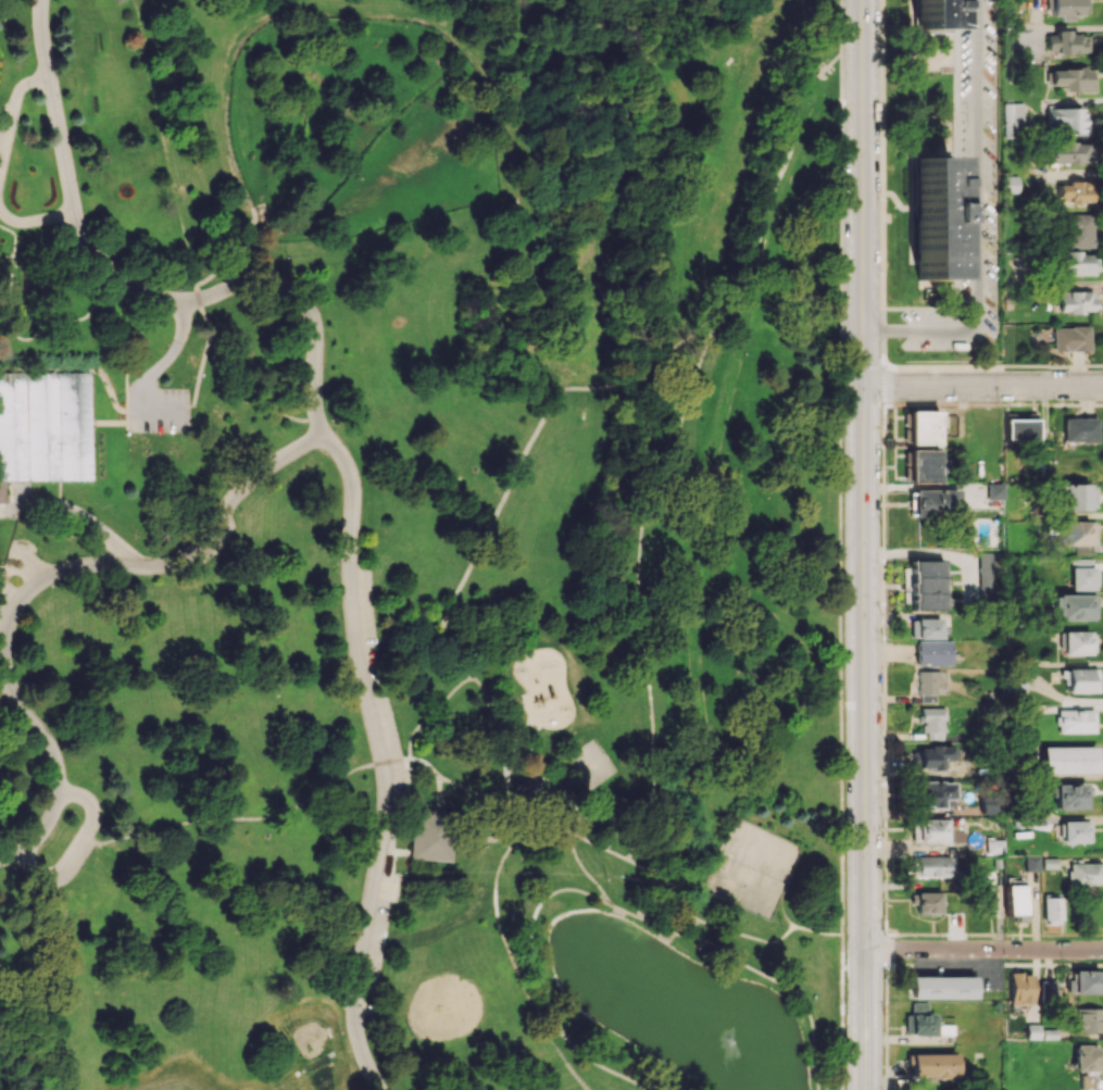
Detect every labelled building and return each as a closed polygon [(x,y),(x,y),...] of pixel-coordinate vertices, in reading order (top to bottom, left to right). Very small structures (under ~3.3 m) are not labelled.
[(916,28),(949,28),(949,0),(916,0),(916,28)] [(1071,19),(1071,15),(1084,15),(1084,0),(1048,0),(1049,19),(1071,19)] [(1086,32),(1055,33),(1055,34),(1046,34),(1046,54),(1086,53),(1086,32)] [(1092,91),(1093,69),(1049,68),(1049,85),(1062,85),(1062,91),(1092,91)] [(1002,137),(1024,136),(1024,102),(1001,103),(1002,137)] [(1082,108),(1055,109),(1056,116),(1047,116),(1047,133),(1082,132),(1082,108)] [(1090,143),(1049,141),(1047,163),(1089,166),(1090,143)] [(916,153),(915,278),(949,279),(950,153),(916,153)] [(1003,192),(1017,192),(1016,176),(1002,176),(1003,192)] [(1091,203),(1091,182),(1057,183),(1058,204),(1091,203)] [(1093,247),(1092,214),(1067,214),(1067,247),(1093,247)] [(1094,275),(1094,252),(1060,252),(1060,275),(1094,275)] [(1059,292),(1060,313),(1094,312),(1093,291),(1059,292)] [(1088,350),(1088,326),(1053,326),(1053,350),(1088,350)] [(89,481),(0,481),(0,374),(89,373),(89,424),(89,481)] [(907,411),(909,444),(939,443),(938,410),(907,411)] [(1063,442),(1097,442),(1097,418),(1063,418),(1063,442)] [(1035,419),(1004,419),(1005,440),(1036,439),(1035,419)] [(938,449),(908,450),(908,483),(938,482),(938,449)] [(1002,498),(1002,482),(987,482),(987,498),(1002,498)] [(1063,510),(1095,510),(1095,484),(1063,484),(1063,510)] [(913,489),(913,515),(958,515),(958,489),(913,489)] [(1094,521),(1057,520),(1057,544),(1074,545),(1074,553),(1094,553),(1094,521)] [(996,602),(998,553),(979,552),(978,601),(996,602)] [(1093,559),(1070,559),(1070,589),(1096,590),(1096,579),(1092,579),(1093,559)] [(942,561),(910,561),(911,609),(942,609),(942,561)] [(1055,620),(1095,620),(1095,594),(1055,594),(1055,620)] [(941,639),(940,619),(910,619),(911,639),(941,639)] [(1062,632),(1062,655),(1094,654),(1094,631),(1062,632)] [(952,641),(917,641),(917,665),(952,666),(952,641)] [(1097,669),(1066,668),(1066,692),(1097,693),(1097,669)] [(936,702),(936,690),(948,690),(948,671),(919,671),(918,702),(936,702)] [(927,739),(945,739),(945,707),(920,708),(921,732),(927,732),(927,739)] [(1093,733),(1093,710),(1056,709),(1056,732),(1093,733)] [(914,768),(941,769),(942,760),(958,761),(958,746),(930,745),(929,752),(914,752),(914,768)] [(1094,747),(1041,747),(1041,773),(1094,773),(1094,747)] [(955,782),(918,781),(917,807),(954,808),(955,782)] [(1054,809),(1084,810),(1085,784),(1055,783),(1054,809)] [(998,813),(997,803),(981,803),(982,814),(998,813)] [(410,810),(406,861),(447,864),(451,813),(410,810)] [(912,842),(946,843),(947,820),(913,818),(912,842)] [(1090,842),(1089,821),(1060,821),(1060,843),(1090,842)] [(1004,853),(1004,839),(986,839),(986,853),(1004,853)] [(913,876),(949,876),(949,856),(913,856),(913,876)] [(1057,857),(1026,856),(1026,872),(1041,872),(1041,868),(1057,868),(1057,857)] [(1070,863),(1069,883),(1102,884),(1102,864),(1070,863)] [(995,872),(979,872),(980,914),(996,914),(995,872)] [(1006,884),(1006,913),(1015,914),(1015,922),(1025,922),(1025,885),(1006,884)] [(942,892),(916,892),(916,913),(941,914),(942,892)] [(1062,897),(1044,897),(1043,922),(1062,922),(1062,897)] [(1069,970),(1068,994),(1102,994),(1102,971),(1069,970)] [(1009,1004),(1032,1004),(1032,973),(1009,973),(1009,1004)] [(908,998),(974,999),(974,976),(909,975),(908,998)] [(1041,1004),(1055,1005),(1056,979),(1041,979),(1041,1004)] [(928,1002),(911,1003),(911,1015),(905,1015),(906,1036),(936,1035),(935,1013),(928,1013),(928,1002)] [(1074,1009),(1074,1033),(1102,1032),(1102,1008),(1074,1009)] [(1026,1039),(1040,1039),(1039,1025),(1026,1025),(1026,1039)] [(1098,1046),(1074,1045),(1074,1071),(1098,1071),(1098,1046)] [(958,1054),(911,1053),(911,1076),(958,1077),(958,1054)] [(1080,1089),(1094,1089),(1094,1081),(1093,1081),(1093,1073),(1079,1074),(1080,1089)]
